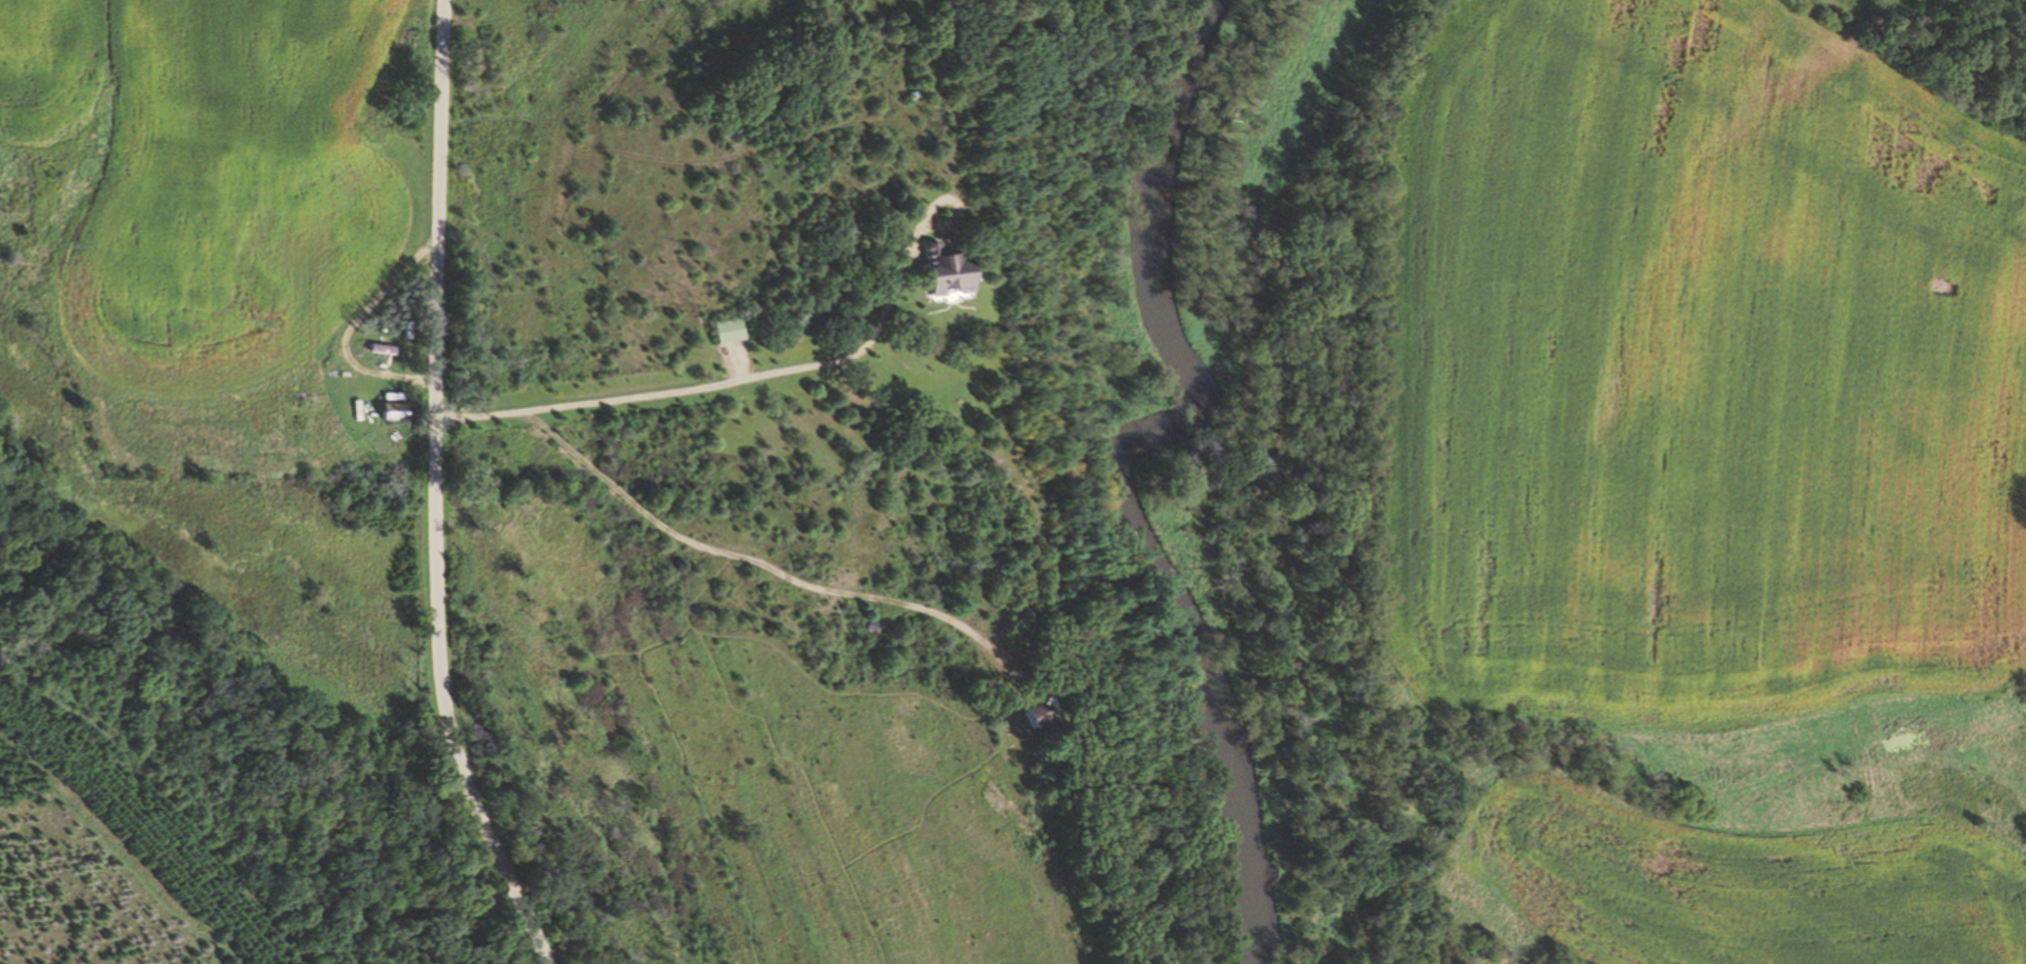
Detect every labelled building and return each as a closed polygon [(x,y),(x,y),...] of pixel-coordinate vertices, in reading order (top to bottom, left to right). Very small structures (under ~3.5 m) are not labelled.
[(920,244),(920,269),(913,269),(913,294),(957,295),(958,255),(935,255),(935,244),(920,244)] [(705,322),(706,343),(738,341),(737,320),(705,322)] [(1012,708),(1021,729),(1046,718),(1037,698),(1012,708)]
